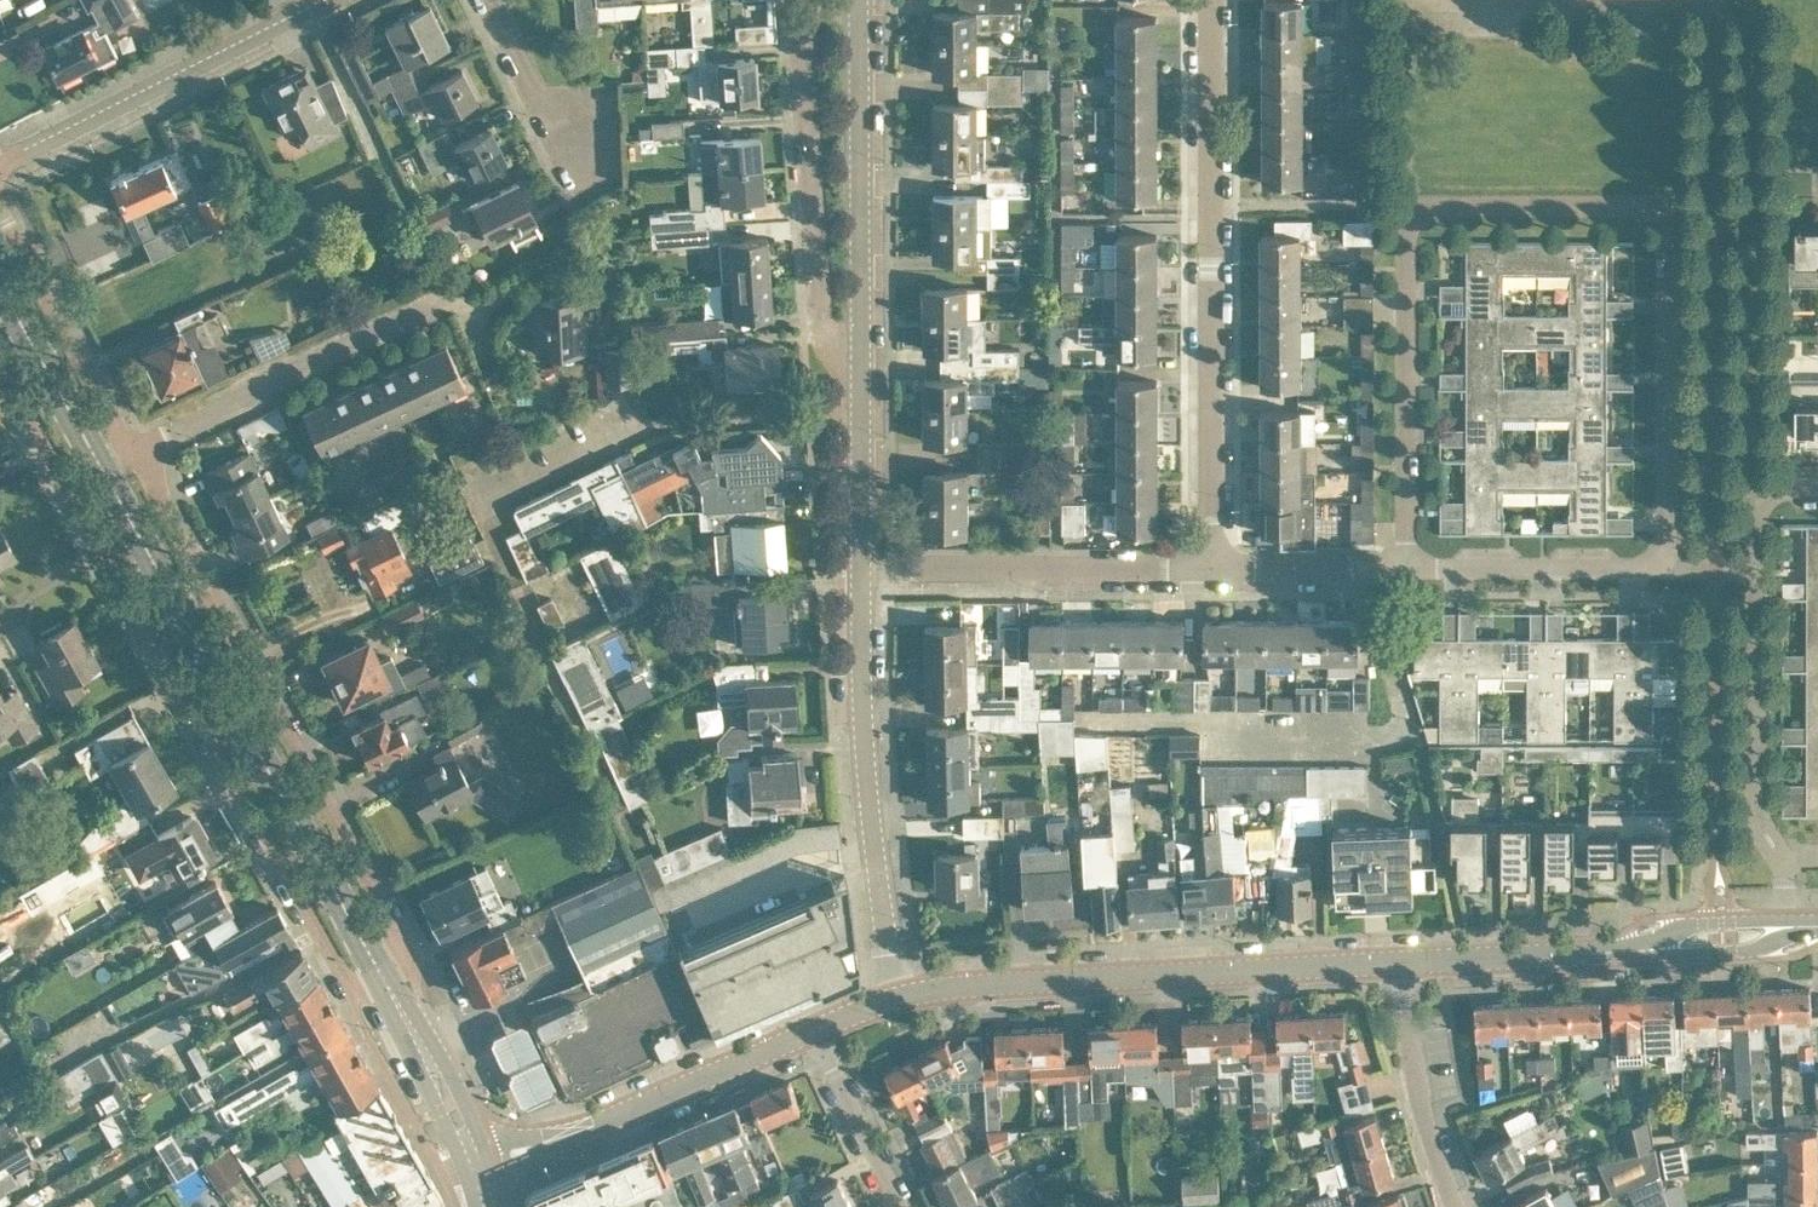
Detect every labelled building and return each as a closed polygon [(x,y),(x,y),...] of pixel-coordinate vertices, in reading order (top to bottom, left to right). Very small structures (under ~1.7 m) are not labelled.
[(88,9),(91,8),(97,19),(42,48),(57,78),(96,58),(98,62),(118,52),(105,28),(113,24),(114,26),(138,13),(131,0),(83,0),(88,9)] [(595,4),(643,1),(643,0),(574,0),(576,30),(597,29),(595,4)] [(1026,7),(1026,0),(960,0),(960,9),(955,9),(955,10),(934,10),(934,42),(979,42),(979,27),(1018,27),(1018,7),(1026,7)] [(1264,31),(1303,31),(1303,0),(1264,0),(1264,31)] [(345,61),(364,100),(380,92),(391,87),(415,75),(409,63),(449,43),(429,3),(384,26),(403,64),(372,80),(359,54),(345,61)] [(693,44),(713,43),(710,3),(690,4),(693,44)] [(1350,8),(1350,31),(1361,31),(1361,8),(1350,8)] [(1118,16),(1118,46),(1157,46),(1157,16),(1118,16)] [(776,38),(775,21),(735,24),(736,41),(776,38)] [(1061,31),(1048,32),(1049,46),(1062,46),(1061,31)] [(1317,61),(1317,31),(1303,31),(1264,31),(1264,62),(1303,62),(1303,61),(1317,61)] [(1361,54),(1361,31),(1350,31),(1350,54),(1361,54)] [(934,72),(979,72),(979,42),(934,42),(934,72)] [(646,65),(676,63),(675,45),(645,47),(646,65)] [(1049,68),(1063,68),(1062,46),(1049,46),(1049,68)] [(1157,46),(1118,46),(1118,76),(1157,76),(1157,46)] [(717,60),(697,61),(700,98),(720,97),(720,98),(756,95),(753,57),(717,59),(717,60)] [(1264,62),(1264,91),(1303,91),(1303,62),(1264,62)] [(310,145),(339,131),(333,119),(346,113),(331,75),(315,83),(306,65),(262,87),(273,109),(286,133),(301,126),(310,145)] [(1350,68),(1350,91),(1362,91),(1361,68),(1350,68)] [(415,75),(391,87),(404,112),(432,99),(441,116),(471,101),(456,70),(421,88),(415,75)] [(990,72),(990,87),(1023,87),(1023,72),(990,72)] [(1118,76),(1118,107),(1157,106),(1157,76),(1118,76)] [(1073,83),(1061,83),(1061,107),(1074,107),(1073,83)] [(990,87),(990,102),(1022,102),(1023,87),(990,87)] [(1303,91),(1264,91),(1264,121),(1303,121),(1303,91)] [(1362,114),(1362,91),(1350,91),(1351,114),(1362,114)] [(979,102),(934,102),(934,133),(979,134),(979,133),(979,102)] [(1157,137),(1157,106),(1118,107),(1118,137),(1157,137)] [(1061,137),(1074,137),(1074,107),(1061,107),(1061,137)] [(681,117),(651,119),(652,135),(682,133),(681,117)] [(1321,150),(1321,121),(1303,121),(1264,121),(1264,151),(1303,151),(1303,150),(1321,150)] [(652,135),(651,125),(638,125),(638,135),(652,135)] [(460,158),(469,177),(506,159),(490,127),(455,144),(447,129),(417,143),(432,172),(460,158)] [(1362,128),(1362,151),(1374,151),(1374,128),(1362,128)] [(997,179),(1022,179),(1022,164),(989,164),(989,153),(990,153),(990,133),(979,133),(979,134),(934,133),(934,164),(945,164),(945,166),(950,166),(950,164),(957,164),(957,179),(997,179)] [(759,135),(700,140),(702,171),(761,166),(759,135)] [(1062,167),(1074,167),(1074,137),(1061,137),(1062,167)] [(1157,137),(1118,137),(1118,167),(1157,167),(1157,137)] [(118,176),(110,179),(125,212),(129,211),(151,260),(157,257),(173,250),(173,249),(188,242),(180,223),(155,234),(142,205),(147,202),(191,182),(186,172),(176,150),(161,157),(161,156),(124,173),(123,171),(117,174),(118,176)] [(1303,181),(1303,157),(1303,151),(1264,151),(1264,181),(1303,181)] [(1374,174),(1374,151),(1362,151),(1362,174),(1374,174)] [(659,228),(677,227),(711,224),(711,225),(724,224),(723,201),(763,198),(761,166),(702,171),(686,172),(689,206),(663,209),(663,212),(649,213),(651,229),(659,228)] [(1075,196),(1074,167),(1062,167),(1062,210),(1084,210),(1084,196),(1075,196)] [(1118,197),(1157,197),(1157,167),(1118,167),(1118,197)] [(997,179),(997,194),(1022,194),(1022,179),(997,179)] [(481,220),(491,239),(506,231),(513,246),(541,232),(534,218),(534,217),(517,181),(466,205),(475,223),(481,220)] [(214,194),(197,201),(211,230),(227,222),(214,194)] [(979,194),(934,194),(934,225),(979,225),(979,194)] [(1262,233),(1262,264),(1302,264),(1301,235),(1312,235),(1312,218),(1276,218),(1276,233),(1262,233)] [(1345,242),(1362,242),(1362,264),(1374,264),(1374,218),(1344,219),(1345,242)] [(1063,222),(1062,264),(1074,264),(1074,240),(1092,241),(1092,222),(1063,222)] [(1796,223),(1796,257),(1791,257),(1791,252),(1789,252),(1790,289),(1791,289),(1791,280),(1817,280),(1817,223),(1796,223)] [(677,227),(678,244),(712,242),(711,225),(711,224),(677,227)] [(934,255),(979,255),(989,255),(994,255),(994,225),(979,225),(934,225),(934,255)] [(1157,234),(1118,234),(1118,264),(1157,264),(1157,234)] [(766,236),(718,239),(720,278),(730,277),(769,275),(766,236)] [(1499,270),(1537,270),(1537,241),(1440,241),(1440,242),(1467,242),(1467,313),(1440,313),(1440,314),(1504,314),(1504,313),(1504,294),(1499,294),(1499,270)] [(1634,241),(1537,241),(1537,270),(1575,270),(1575,294),(1569,294),(1569,313),(1569,314),(1634,314),(1634,313),(1607,313),(1607,242),(1634,242),(1634,241)] [(989,255),(989,271),(1019,271),(1019,269),(1021,269),(1021,255),(994,255),(989,255)] [(1061,287),(1074,287),(1074,264),(1062,264),(1061,287)] [(1157,294),(1157,264),(1118,264),(1118,294),(1157,294)] [(1262,264),(1262,294),(1302,295),(1302,264),(1262,264)] [(989,271),(989,285),(1019,285),(1019,271),(989,271)] [(1362,271),(1362,295),(1374,295),(1374,271),(1362,271)] [(723,317),(772,313),(769,275),(730,277),(720,278),(723,317)] [(970,286),(925,286),(925,317),(970,317),(970,286)] [(1158,324),(1157,294),(1118,294),(1118,322),(1118,324),(1158,324)] [(1302,324),(1302,295),(1262,294),(1262,324),(1302,324)] [(1362,295),(1344,295),(1345,324),(1374,324),(1374,295),(1362,295)] [(535,328),(537,352),(581,350),(581,333),(583,333),(582,312),(580,312),(579,297),(534,299),(534,302),(522,315),(535,328)] [(1061,300),(1049,300),(1049,324),(1062,324),(1061,300)] [(1499,342),(1537,342),(1537,313),(1504,313),(1504,314),(1440,314),(1440,315),(1467,315),(1467,385),(1440,385),(1440,386),(1504,386),(1504,385),(1504,366),(1499,366),(1499,342)] [(1569,313),(1537,313),(1537,342),(1575,342),(1575,366),(1569,366),(1569,385),(1569,386),(1634,386),(1634,385),(1607,385),(1607,315),(1634,315),(1634,314),(1569,314),(1569,313)] [(666,337),(718,333),(717,316),(664,320),(640,322),(641,339),(666,337)] [(925,347),(942,347),(942,363),(1022,363),(1022,362),(1022,347),(982,347),(982,334),(970,334),(970,317),(925,317),(925,347)] [(1158,355),(1158,324),(1118,324),(1118,322),(1078,324),(1078,340),(1118,338),(1118,355),(1158,355)] [(1050,365),(1051,365),(1062,365),(1062,324),(1049,324),(1050,365)] [(1302,324),(1262,324),(1262,355),(1302,355),(1302,324)] [(198,375),(203,384),(228,373),(218,351),(200,354),(187,325),(139,348),(150,373),(152,382),(154,386),(157,389),(159,393),(198,375)] [(290,344),(283,327),(248,334),(259,358),(290,344)] [(1362,331),(1362,354),(1374,354),(1374,331),(1362,331)] [(666,337),(641,339),(642,344),(666,342),(667,350),(698,348),(698,359),(726,357),(728,384),(776,381),(774,342),(727,345),(726,333),(718,333),(666,337)] [(407,347),(412,358),(398,365),(417,406),(464,384),(445,343),(430,350),(425,339),(407,347)] [(607,382),(631,381),(630,346),(605,347),(607,382)] [(1352,382),(1352,397),(1374,397),(1374,354),(1362,354),(1362,382),(1352,382)] [(1262,385),(1302,385),(1302,355),(1262,355),(1262,385)] [(403,456),(415,450),(398,415),(417,406),(398,365),(382,372),(377,361),(360,369),(365,380),(350,387),(369,428),(386,420),(403,456)] [(942,378),(925,378),(925,410),(971,410),(971,391),(997,390),(997,378),(1027,378),(1027,362),(1022,362),(1022,363),(942,363),(942,378)] [(1791,379),(1791,370),(1789,370),(1789,407),(1791,407),(1791,402),(1796,402),(1796,436),(1817,436),(1817,379),(1791,379)] [(1158,379),(1119,379),(1119,410),(1158,410),(1158,379)] [(302,409),(321,450),(369,428),(350,387),(335,394),(330,383),(313,391),(318,402),(302,409)] [(1499,414),(1537,414),(1537,385),(1504,385),(1504,386),(1440,386),(1440,387),(1467,387),(1467,457),(1440,457),(1440,458),(1504,458),(1504,438),(1499,438),(1499,414)] [(1569,386),(1569,385),(1537,385),(1537,414),(1575,414),(1575,438),(1569,438),(1569,458),(1634,458),(1634,457),(1607,457),(1607,387),(1634,387),(1634,386),(1569,386)] [(1051,410),(1063,410),(1063,388),(1051,388),(1051,408),(1051,410)] [(277,406),(237,425),(241,435),(255,429),(276,431),(286,426),(277,406)] [(1301,409),(1262,409),(1262,440),(1301,439),(1301,409)] [(925,439),(971,439),(971,410),(925,410),(925,439)] [(1051,410),(1051,442),(1063,442),(1074,441),(1087,441),(1087,411),(1063,411),(1063,410),(1051,410)] [(1158,441),(1158,410),(1119,410),(1119,441),(1158,441)] [(1363,416),(1363,439),(1374,439),(1374,416),(1363,416)] [(708,467),(706,468),(694,474),(700,488),(701,506),(711,506),(758,503),(758,505),(777,503),(776,477),(781,477),(780,453),(760,431),(745,445),(711,447),(711,452),(712,452),(713,467),(708,467)] [(620,467),(620,468),(645,520),(661,513),(650,489),(671,479),(674,485),(694,474),(706,468),(708,467),(713,467),(712,452),(711,452),(698,453),(691,438),(622,471),(620,467)] [(1014,439),(981,439),(981,455),(1014,455),(1014,439)] [(1262,470),(1301,469),(1301,439),(1262,440),(1262,470)] [(1374,463),(1374,439),(1363,439),(1363,463),(1374,463)] [(1063,464),(1074,464),(1074,441),(1063,442),(1063,464)] [(1158,471),(1158,441),(1119,441),(1119,471),(1158,471)] [(310,469),(306,458),(302,449),(288,455),(292,465),(296,475),(310,469)] [(218,500),(225,497),(232,511),(268,493),(248,450),(205,470),(218,500)] [(981,455),(981,469),(1014,469),(1014,455),(981,455)] [(1499,486),(1537,486),(1537,458),(1504,458),(1440,458),(1440,459),(1467,459),(1467,514),(1443,514),(1443,530),(1440,530),(1440,531),(1504,531),(1504,510),(1499,510),(1499,486)] [(1569,458),(1537,458),(1537,486),(1575,486),(1575,510),(1569,510),(1569,519),(1554,519),(1554,531),(1634,531),(1634,530),(1607,530),(1607,459),(1634,459),(1634,458),(1569,458)] [(516,505),(514,512),(522,527),(506,535),(521,565),(528,578),(549,567),(543,555),(537,557),(526,532),(598,498),(615,534),(645,520),(620,468),(619,468),(621,472),(617,474),(614,467),(607,465),(586,475),(587,478),(580,482),(577,476),(516,505)] [(1301,469),(1262,470),(1262,500),(1316,500),(1316,470),(1301,469)] [(969,470),(925,470),(925,501),(969,501),(969,470)] [(1158,471),(1119,471),(1119,501),(1158,501),(1158,471)] [(1363,477),(1363,494),(1363,500),(1374,500),(1374,477),(1363,477)] [(1074,478),(1062,478),(1063,501),(1075,501),(1074,478)] [(411,569),(392,529),(433,509),(421,482),(358,514),(368,535),(346,546),(353,560),(357,558),(371,589),(375,587),(379,588),(389,583),(390,580),(411,569)] [(360,506),(387,493),(381,482),(354,495),(360,506)] [(245,557),(289,536),(268,493),(232,511),(238,524),(231,527),(245,557)] [(1036,531),(1051,531),(1051,500),(1036,500),(1036,531)] [(1316,545),(1316,500),(1262,500),(1262,531),(1282,531),(1282,545),(1316,545)] [(1351,500),(1350,500),(1350,546),(1374,546),(1374,540),(1374,523),(1374,500),(1363,500),(1351,500)] [(969,531),(969,507),(969,501),(925,501),(925,531),(969,531)] [(1086,502),(1075,502),(1075,501),(1063,501),(1063,531),(1086,531),(1086,502)] [(1119,531),(1158,531),(1158,501),(1119,501),(1119,531)] [(722,530),(722,540),(731,539),(733,566),(784,562),(780,517),(759,519),(758,505),(758,503),(711,506),(713,531),(722,530)] [(1817,596),(1817,523),(1783,522),(1783,524),(1807,524),(1807,595),(1783,595),(1817,596)] [(15,553),(0,527),(0,561),(15,553)] [(342,540),(337,528),(319,537),(324,548),(342,540)] [(644,602),(612,537),(580,553),(612,618),(644,602)] [(472,542),(430,562),(438,580),(481,560),(472,542)] [(786,590),(723,594),(722,580),(686,582),(673,591),(673,600),(693,599),(693,604),(731,601),(735,606),(736,607),(738,607),(741,645),(777,642),(776,633),(788,632),(786,590)] [(1783,595),(1783,596),(1807,596),(1807,667),(1783,667),(1783,668),(1817,668),(1817,596),(1783,595)] [(562,619),(550,596),(536,603),(548,627),(562,619)] [(386,629),(422,613),(417,599),(380,615),(386,629)] [(1441,738),(1460,738),(1460,609),(1459,609),(1459,636),(1417,636),(1417,629),(1415,629),(1415,673),(1441,673),(1441,738)] [(1502,722),(1479,722),(1479,689),(1503,689),(1503,687),(1503,673),(1504,636),(1461,636),(1461,609),(1460,609),(1460,738),(1479,738),(1502,738),(1502,722)] [(1503,673),(1503,687),(1528,687),(1528,738),(1547,738),(1547,610),(1546,610),(1546,636),(1504,636),(1503,673)] [(1548,610),(1547,610),(1547,738),(1566,738),(1566,686),(1591,686),(1591,636),(1548,636),(1548,610)] [(1591,636),(1591,686),(1615,686),(1615,738),(1634,738),(1634,610),(1633,610),(1633,636),(1591,636)] [(1634,738),(1653,738),(1653,689),(1679,689),(1679,629),(1677,629),(1677,636),(1635,636),(1635,610),(1634,610),(1634,738)] [(1032,620),(1033,659),(1064,659),(1063,620),(1061,620),(1061,617),(1059,615),(1047,615),(1045,617),(1045,620),(1032,620)] [(51,659),(37,667),(58,703),(83,688),(74,673),(98,660),(74,618),(39,638),(51,659)] [(1184,659),(1184,619),(1154,620),(1154,659),(1184,659)] [(1206,619),(1206,658),(1237,658),(1237,619),(1206,619)] [(1267,619),(1237,619),(1237,658),(1267,658),(1267,619)] [(1297,619),(1267,619),(1267,658),(1297,658),(1297,619)] [(1327,619),(1297,619),(1297,658),(1327,658),(1327,619)] [(1358,619),(1327,619),(1327,658),(1358,658),(1358,619)] [(1063,620),(1064,659),(1094,659),(1093,620),(1063,620)] [(1093,620),(1094,659),(1123,659),(1123,620),(1093,620)] [(1123,620),(1123,659),(1154,659),(1154,620),(1123,620)] [(1004,661),(1018,661),(1020,658),(1020,623),(1004,623),(1004,661)] [(977,624),(926,625),(926,635),(929,635),(929,662),(970,661),(970,644),(978,644),(977,624)] [(549,649),(588,728),(593,725),(592,725),(617,713),(618,714),(620,713),(580,633),(549,649)] [(379,661),(368,638),(323,659),(343,701),(388,680),(393,690),(429,672),(423,660),(399,672),(391,655),(379,661)] [(1020,658),(1018,661),(1018,695),(1021,695),(1021,711),(1021,716),(1038,716),(1064,715),(1064,704),(1062,704),(1041,704),(1040,685),(1032,685),(1031,658),(1020,658)] [(930,690),(927,690),(927,700),(952,699),(967,699),(978,699),(977,661),(970,661),(929,662),(930,690)] [(1783,668),(1807,669),(1807,739),(1783,739),(1783,740),(1817,740),(1817,668),(1783,668)] [(442,669),(416,681),(422,694),(448,682),(442,669)] [(1354,675),(1354,706),(1370,706),(1370,675),(1354,675)] [(1180,707),(1195,707),(1195,676),(1180,676),(1180,707)] [(1210,676),(1195,676),(1195,707),(1201,707),(1227,707),(1237,706),(1237,695),(1210,695),(1210,676)] [(750,740),(762,738),(762,730),(779,729),(779,724),(795,723),(791,677),(716,682),(718,701),(748,699),(749,719),(730,720),(716,737),(717,752),(735,750),(735,745),(750,743),(750,740)] [(1062,704),(1064,704),(1064,715),(1075,715),(1075,682),(1062,682),(1062,704)] [(1144,695),(1123,695),(1123,707),(1154,707),(1154,685),(1144,685),(1144,695)] [(34,720),(17,689),(3,697),(0,692),(0,727),(3,725),(12,740),(37,726),(34,720)] [(423,708),(415,693),(381,709),(383,713),(360,724),(364,732),(356,736),(368,760),(390,750),(408,741),(398,720),(423,708)] [(1018,695),(992,695),(992,699),(992,712),(1021,711),(1021,695),(1018,695)] [(1100,707),(1123,707),(1123,695),(1100,695),(1100,707)] [(1260,695),(1237,695),(1237,706),(1260,706),(1260,695)] [(1274,706),(1297,706),(1297,695),(1274,695),(1274,706)] [(1320,695),(1297,695),(1297,706),(1320,706),(1320,695)] [(1021,711),(992,712),(992,726),(992,728),(1038,727),(1038,716),(1021,716),(1021,711)] [(482,726),(474,712),(444,728),(452,742),(482,726)] [(617,713),(592,725),(593,725),(628,804),(653,793),(618,714),(617,713)] [(120,818),(154,798),(175,786),(168,774),(166,775),(161,764),(147,741),(149,740),(134,714),(75,748),(91,776),(111,764),(129,795),(112,804),(120,818)] [(1075,715),(1064,715),(1038,716),(1038,727),(1041,751),(1076,750),(1075,732),(1075,715)] [(1678,738),(1678,722),(1670,722),(1662,729),(1662,738),(1678,738)] [(952,726),(928,726),(928,736),(930,736),(931,763),(981,762),(981,726),(967,726),(952,726)] [(1109,764),(1106,732),(1075,732),(1076,750),(1077,767),(1109,764)] [(1201,733),(1172,733),(1172,752),(1202,752),(1201,733)] [(1783,740),(1783,741),(1807,741),(1807,811),(1783,811),(1782,813),(1817,813),(1817,740),(1783,740)] [(1477,769),(1503,769),(1503,757),(1503,745),(1482,745),(1481,757),(1479,756),(1477,756),(1477,769)] [(1522,756),(1522,757),(1547,757),(1547,745),(1525,745),(1525,756),(1523,756),(1522,756)] [(1589,745),(1568,745),(1547,745),(1547,757),(1589,757),(1589,745)] [(1589,757),(1609,757),(1634,757),(1634,745),(1589,745),(1589,757)] [(1655,757),(1655,745),(1634,745),(1634,757),(1659,757),(1659,756),(1658,756),(1658,757),(1655,757)] [(482,774),(468,782),(448,746),(434,754),(440,764),(407,782),(425,814),(466,791),(469,797),(472,796),(508,816),(520,796),(482,774)] [(48,777),(34,751),(6,767),(20,791),(48,777)] [(800,799),(797,752),(761,754),(761,760),(747,761),(747,756),(740,756),(740,757),(726,758),(727,778),(748,777),(751,815),(769,814),(769,810),(797,808),(796,799),(800,799)] [(932,791),(929,791),(929,801),(954,801),(981,801),(981,779),(973,779),(973,764),(981,764),(981,762),(931,763),(932,791)] [(1274,795),(1290,795),(1289,800),(1307,796),(1307,764),(1228,764),(1202,764),(1202,793),(1202,796),(1243,795),(1243,792),(1274,792),(1274,795)] [(1307,796),(1320,793),(1332,793),(1337,793),(1337,764),(1307,764),(1307,796)] [(1337,764),(1337,793),(1352,793),(1352,785),(1352,764),(1337,764)] [(1352,764),(1352,785),(1352,793),(1367,793),(1367,764),(1352,764)] [(1167,779),(1148,780),(1149,795),(1168,793),(1167,779)] [(1130,782),(1109,784),(1114,836),(1115,836),(1116,848),(1135,846),(1130,782)] [(1297,830),(1323,829),(1322,817),(1321,817),(1320,793),(1307,796),(1289,800),(1287,810),(1283,830),(1278,852),(1280,910),(1313,909),(1312,873),(1311,861),(1292,862),(1292,854),(1297,830)] [(1321,817),(1322,817),(1333,817),(1332,793),(1320,793),(1321,817)] [(1488,845),(1502,845),(1503,845),(1503,814),(1502,814),(1502,822),(1479,822),(1479,794),(1453,794),(1452,813),(1452,850),(1454,850),(1454,845),(1459,846),(1459,879),(1488,879),(1488,845)] [(1043,795),(1003,796),(1004,811),(1044,809),(1043,795)] [(1205,833),(1205,839),(1212,914),(1238,912),(1236,898),(1269,896),(1275,867),(1277,853),(1267,853),(1264,827),(1245,829),(1246,831),(1220,833),(1218,802),(1243,801),(1243,795),(1202,796),(1203,808),(1205,833)] [(1274,795),(1274,810),(1287,810),(1289,800),(1290,795),(1274,795)] [(1081,799),(1080,799),(1081,816),(1081,824),(1094,823),(1092,798),(1081,799)] [(1575,845),(1590,845),(1590,800),(1590,822),(1548,822),(1548,814),(1547,814),(1547,845),(1546,845),(1546,879),(1575,879),(1575,845)] [(1619,832),(1633,832),(1634,832),(1634,800),(1633,800),(1633,809),(1591,809),(1591,800),(1590,800),(1590,845),(1590,866),(1618,866),(1619,832)] [(1634,800),(1634,832),(1633,832),(1633,866),(1662,866),(1662,832),(1677,832),(1677,841),(1679,841),(1679,800),(1677,800),(1677,809),(1635,809),(1635,800),(1634,800)] [(159,861),(167,876),(178,870),(180,873),(204,860),(202,858),(213,852),(191,814),(157,834),(148,818),(114,837),(136,874),(159,861)] [(1004,814),(964,815),(964,835),(1004,834),(1004,814)] [(1531,879),(1531,845),(1546,845),(1547,845),(1547,814),(1546,814),(1546,822),(1504,822),(1504,814),(1503,814),(1503,845),(1502,845),(1502,879),(1531,879)] [(1028,909),(1074,905),(1072,881),(1067,818),(1047,819),(1049,843),(1023,845),(1028,909)] [(782,843),(843,841),(842,823),(781,825),(782,843)] [(662,881),(718,857),(732,851),(720,824),(651,854),(662,881)] [(1334,828),(1337,900),(1347,900),(1347,907),(1392,905),(1392,898),(1414,897),(1414,885),(1438,884),(1437,859),(1432,859),(1431,827),(1429,827),(1429,832),(1412,832),(1411,825),(1334,828)] [(1115,836),(1114,836),(1107,837),(1107,832),(1095,833),(1082,834),(1086,879),(1092,879),(1096,923),(1122,921),(1120,904),(1116,848),(1115,836)] [(1174,837),(1159,838),(1162,869),(1150,870),(1150,872),(1129,873),(1132,903),(1120,904),(1122,921),(1180,916),(1174,837)] [(1212,914),(1205,839),(1195,840),(1196,853),(1181,854),(1184,891),(1186,916),(1212,914)] [(109,843),(82,857),(89,870),(116,856),(109,843)] [(751,849),(754,862),(774,857),(771,844),(751,849)] [(956,900),(985,900),(985,884),(979,884),(979,852),(963,852),(939,853),(940,886),(956,886),(956,900)] [(637,862),(551,901),(591,988),(591,989),(677,950),(675,947),(637,862)] [(482,910),(491,927),(492,928),(518,916),(517,915),(509,897),(502,901),(485,865),(443,884),(421,895),(439,932),(482,910)] [(677,950),(703,1008),(715,1034),(858,972),(849,898),(848,898),(845,873),(806,890),(811,902),(684,957),(677,950)] [(180,876),(165,884),(170,893),(185,885),(180,876)] [(182,937),(192,952),(213,940),(214,941),(238,927),(228,909),(231,907),(215,879),(166,907),(168,910),(162,914),(174,936),(179,933),(181,937),(182,937)] [(452,951),(449,953),(471,998),(525,971),(517,956),(497,968),(493,959),(514,949),(510,941),(551,922),(542,902),(517,915),(518,916),(492,928),(491,927),(450,948),(452,951)] [(214,941),(213,940),(192,952),(171,964),(172,966),(176,964),(191,990),(282,944),(282,945),(295,938),(276,905),(238,927),(214,941)] [(268,982),(276,996),(315,974),(300,948),(223,992),(232,1008),(257,993),(255,990),(268,982)] [(533,1014),(531,1021),(537,1034),(543,1036),(567,1087),(576,1091),(656,1054),(662,1056),(681,1048),(683,1041),(675,1025),(677,1021),(703,1008),(677,950),(591,989),(591,988),(533,1014)] [(242,1048),(244,1047),(244,1048),(329,999),(315,974),(276,996),(283,1009),(270,1017),(268,1013),(233,1033),(242,1048)] [(1779,988),(1780,1013),(1781,1044),(1796,1043),(1797,1056),(1800,1056),(1800,1067),(1814,1066),(1814,1051),(1810,986),(1779,988)] [(1779,988),(1747,989),(1749,1021),(1763,1020),(1763,1014),(1780,1013),(1779,988)] [(1750,1044),(1748,1021),(1749,1021),(1747,989),(1716,991),(1718,1017),(1733,1016),(1737,1093),(1753,1092),(1752,1082),(1751,1060),(1751,1058),(1750,1044)] [(1701,1018),(1718,1017),(1716,991),(1684,992),(1686,1024),(1701,1023),(1701,1018)] [(1675,993),(1643,995),(1644,1042),(1668,1041),(1667,1025),(1676,1024),(1675,993)] [(1644,1042),(1643,995),(1611,996),(1613,1043),(1614,1064),(1645,1063),(1644,1042)] [(1601,997),(1570,999),(1571,1025),(1588,1024),(1588,1029),(1603,1028),(1601,997)] [(297,1034),(305,1047),(344,1024),(329,999),(244,1048),(253,1064),(286,1045),(284,1041),(297,1034)] [(1571,1025),(1570,999),(1538,1000),(1540,1031),(1554,1031),(1554,1025),(1571,1025)] [(1540,1031),(1538,1000),(1507,1002),(1508,1028),(1525,1027),(1526,1032),(1540,1031)] [(1492,1029),(1508,1028),(1507,1002),(1475,1004),(1477,1035),(1493,1034),(1492,1029)] [(1345,1010),(1311,1012),(1313,1043),(1337,1042),(1344,1067),(1349,1065),(1353,1080),(1348,1082),(1341,1084),(1349,1114),(1352,1113),(1374,1107),(1354,1039),(1347,1041),(1345,1010)] [(1311,1012),(1277,1014),(1279,1038),(1279,1045),(1279,1050),(1280,1050),(1280,1061),(1295,1060),(1296,1073),(1314,1072),(1313,1043),(1311,1012)] [(1251,1015),(1218,1017),(1219,1048),(1218,1048),(1220,1079),(1220,1082),(1221,1082),(1239,1081),(1238,1069),(1254,1068),(1253,1051),(1266,1051),(1267,1051),(1265,1030),(1252,1031),(1251,1015)] [(684,1026),(691,1043),(712,1034),(705,1017),(684,1026)] [(1186,1055),(1174,1056),(1174,1068),(1175,1103),(1189,1102),(1192,1102),(1191,1081),(1220,1079),(1218,1048),(1219,1048),(1218,1017),(1184,1019),(1185,1043),(1185,1050),(1186,1055)] [(9,1034),(0,1018),(0,1039),(9,1034)] [(1158,1020),(1124,1022),(1125,1053),(1126,1076),(1159,1075),(1159,1069),(1174,1068),(1174,1056),(1171,1056),(1159,1056),(1159,1052),(1159,1044),(1158,1020)] [(1095,1097),(1092,1060),(1095,1097),(1108,1097),(1107,1077),(1126,1076),(1125,1053),(1124,1022),(1090,1024),(1091,1048),(1092,1055),(1092,1060),(1078,1061),(1079,1090),(1080,1098),(1095,1097)] [(998,1065),(984,1066),(985,1083),(985,1087),(986,1107),(986,1117),(987,1127),(988,1127),(1000,1126),(999,1112),(1002,1112),(1001,1093),(998,1093),(998,1081),(1000,1081),(1008,1080),(1008,1076),(1033,1075),(1033,1072),(1032,1059),(1030,1027),(1028,1027),(1028,1023),(1013,1024),(1013,1028),(996,1028),(998,1065)] [(238,1117),(261,1105),(280,1094),(280,1095),(358,1050),(344,1024),(305,1047),(312,1060),(299,1068),(297,1064),(256,1088),(254,1084),(228,1099),(238,1117)] [(1064,1025),(1030,1027),(1032,1059),(1033,1072),(1066,1071),(1065,1049),(1064,1025)] [(492,1041),(491,1048),(501,1072),(508,1073),(510,1078),(507,1085),(518,1109),(527,1111),(553,1098),(553,1092),(527,1031),(520,1029),(492,1041)] [(947,1039),(917,1054),(931,1082),(946,1074),(951,1085),(985,1083),(984,1066),(982,1036),(965,1037),(965,1043),(952,1049),(947,1039)] [(195,1042),(186,1047),(201,1073),(210,1068),(195,1042)] [(118,1043),(104,1051),(119,1076),(133,1068),(118,1043)] [(1750,1044),(1751,1058),(1751,1060),(1765,1059),(1764,1043),(1750,1044)] [(54,1075),(68,1100),(90,1088),(115,1074),(116,1073),(101,1048),(54,1075)] [(1681,1048),(1667,1049),(1668,1063),(1681,1063),(1681,1048)] [(337,1106),(377,1083),(358,1050),(280,1095),(289,1111),(315,1096),(312,1092),(325,1084),(337,1106)] [(1267,1051),(1266,1051),(1268,1106),(1282,1106),(1280,1061),(1280,1050),(1279,1050),(1267,1051)] [(1266,1051),(1253,1051),(1254,1068),(1255,1107),(1268,1106),(1266,1051)] [(1586,1066),(1586,1076),(1610,1068),(1609,1052),(1594,1053),(1594,1065),(1586,1066)] [(917,1054),(886,1069),(911,1119),(922,1113),(911,1091),(931,1082),(917,1054)] [(1554,1055),(1541,1056),(1542,1069),(1554,1068),(1554,1055)] [(1527,1056),(1527,1069),(1542,1069),(1541,1056),(1527,1056)] [(1479,1059),(1480,1085),(1494,1085),(1493,1058),(1479,1059)] [(1815,1066),(1816,1110),(1795,1110),(1793,1074),(1782,1075),(1784,1124),(1815,1124),(1815,1121),(1817,1121),(1817,1066),(1815,1066)] [(115,1074),(90,1088),(104,1113),(129,1099),(115,1074)] [(200,1074),(193,1078),(206,1100),(213,1097),(200,1074)] [(206,1100),(193,1078),(180,1086),(195,1111),(208,1103),(206,1100)] [(754,1100),(764,1122),(801,1106),(790,1079),(752,1095),(754,1100)] [(341,1125),(324,1134),(323,1135),(341,1165),(358,1154),(387,1205),(422,1184),(424,1189),(434,1184),(377,1083),(337,1106),(332,1109),(341,1125)] [(1079,1090),(1065,1091),(1066,1124),(1068,1124),(1081,1124),(1080,1105),(1080,1098),(1079,1090)] [(142,1123),(129,1100),(107,1112),(97,1118),(111,1141),(142,1123)] [(757,1152),(774,1145),(764,1122),(754,1100),(739,1107),(737,1102),(713,1112),(747,1191),(760,1186),(756,1177),(757,1176),(742,1141),(750,1137),(757,1152)] [(941,1109),(916,1122),(925,1141),(953,1128),(943,1108),(941,1109)] [(1253,1109),(1253,1124),(1269,1123),(1269,1108),(1253,1109)] [(4,1118),(0,1121),(0,1140),(35,1120),(33,1117),(30,1111),(21,1116),(7,1123),(4,1118)] [(731,1192),(717,1197),(721,1206),(731,1206),(734,1206),(734,1204),(750,1199),(747,1191),(713,1112),(686,1124),(701,1158),(715,1152),(731,1192)] [(1558,1122),(1554,1112),(1476,1151),(1489,1177),(1525,1159),(1519,1147),(1556,1129),(1554,1124),(1558,1122)] [(1339,1116),(1321,1122),(1325,1137),(1332,1161),(1336,1160),(1355,1154),(1386,1145),(1376,1113),(1341,1123),(1339,1116)] [(1620,1124),(1627,1150),(1653,1144),(1646,1117),(1620,1124)] [(1685,1118),(1673,1119),(1674,1133),(1685,1132),(1685,1118)] [(701,1200),(704,1206),(721,1206),(717,1197),(715,1194),(701,1158),(686,1124),(662,1134),(676,1169),(686,1164),(701,1200)] [(1000,1126),(988,1127),(993,1145),(1019,1133),(1016,1125),(1000,1126)] [(247,1170),(253,1167),(252,1164),(281,1147),(270,1127),(244,1143),(241,1138),(230,1145),(247,1170)] [(923,1143),(937,1172),(934,1174),(950,1206),(959,1206),(973,1200),(980,1197),(973,1183),(986,1176),(976,1154),(967,1158),(959,1140),(953,1129),(953,1128),(925,1141),(923,1143)] [(1764,1144),(1781,1144),(1781,1161),(1817,1160),(1817,1129),(1746,1129),(1746,1143),(1764,1143),(1764,1144)] [(153,1141),(174,1175),(197,1163),(190,1151),(181,1149),(169,1130),(153,1141)] [(296,1146),(307,1165),(333,1206),(367,1206),(359,1195),(341,1165),(323,1135),(324,1134),(322,1130),(296,1146)] [(655,1137),(628,1148),(642,1186),(613,1196),(576,1206),(684,1206),(655,1137)] [(1684,1140),(1660,1145),(1665,1175),(1690,1169),(1684,1140)] [(8,1169),(34,1154),(27,1142),(0,1158),(0,1174),(8,1169)] [(240,1163),(228,1144),(202,1160),(220,1188),(240,1175),(235,1167),(240,1163)] [(1308,1199),(1309,1202),(1311,1206),(1319,1206),(1343,1200),(1343,1201),(1363,1196),(1358,1180),(1362,1179),(1365,1187),(1372,1185),(1395,1178),(1386,1145),(1355,1154),(1336,1160),(1341,1180),(1342,1182),(1349,1180),(1350,1182),(1348,1183),(1349,1187),(1343,1189),(1343,1187),(1336,1190),(1335,1190),(1332,1191),(1308,1199)] [(1597,1158),(1613,1192),(1628,1185),(1627,1184),(1659,1169),(1654,1145),(1646,1147),(1646,1148),(1597,1158)] [(292,1175),(307,1165),(296,1146),(281,1156),(287,1166),(287,1167),(292,1175)] [(613,1196),(642,1186),(628,1148),(554,1179),(556,1184),(527,1191),(529,1201),(531,1206),(576,1206),(613,1196)] [(367,1206),(436,1206),(435,1206),(443,1201),(434,1184),(424,1189),(422,1184),(387,1205),(358,1154),(341,1165),(359,1195),(367,1206)] [(255,1172),(262,1182),(287,1167),(287,1166),(281,1156),(255,1172)] [(1527,1163),(1506,1173),(1513,1187),(1533,1177),(1554,1171),(1550,1156),(1527,1163)] [(1786,1178),(1786,1192),(1817,1191),(1817,1187),(1817,1160),(1781,1161),(1782,1178),(1786,1178)] [(1027,1167),(992,1185),(999,1200),(1009,1194),(1037,1180),(1045,1177),(1038,1163),(1027,1169),(1027,1167)] [(1195,1166),(1183,1166),(1184,1195),(1196,1195),(1195,1166)] [(808,1167),(787,1176),(792,1188),(797,1186),(813,1179),(810,1171),(808,1167)] [(15,1180),(8,1169),(0,1174),(0,1202),(10,1197),(4,1187),(15,1180)] [(1627,1184),(1628,1185),(1638,1206),(1642,1206),(1645,1206),(1644,1206),(1666,1194),(1660,1172),(1659,1169),(1627,1184)] [(56,1198),(54,1195),(58,1193),(56,1189),(60,1187),(55,1177),(14,1200),(1,1206),(39,1206),(56,1198)] [(805,1204),(806,1206),(853,1206),(838,1178),(811,1191),(812,1193),(803,1197),(797,1186),(792,1188),(774,1196),(776,1206),(798,1206),(805,1204)] [(1009,1194),(999,1200),(1002,1206),(1018,1206),(1044,1194),(1037,1180),(1009,1194)] [(1685,1181),(1667,1185),(1671,1204),(1689,1201),(1685,1181)] [(1508,1206),(1559,1206),(1547,1185),(1508,1206)] [(1786,1192),(1786,1193),(1760,1192),(1747,1192),(1748,1206),(1817,1206),(1817,1191),(1786,1192)] [(1399,1192),(1369,1201),(1371,1206),(1404,1206),(1399,1192)] [(1645,1206),(1670,1206),(1666,1194),(1644,1206),(1645,1206)] [(1343,1201),(1345,1206),(1360,1206),(1366,1206),(1363,1196),(1343,1201)]
